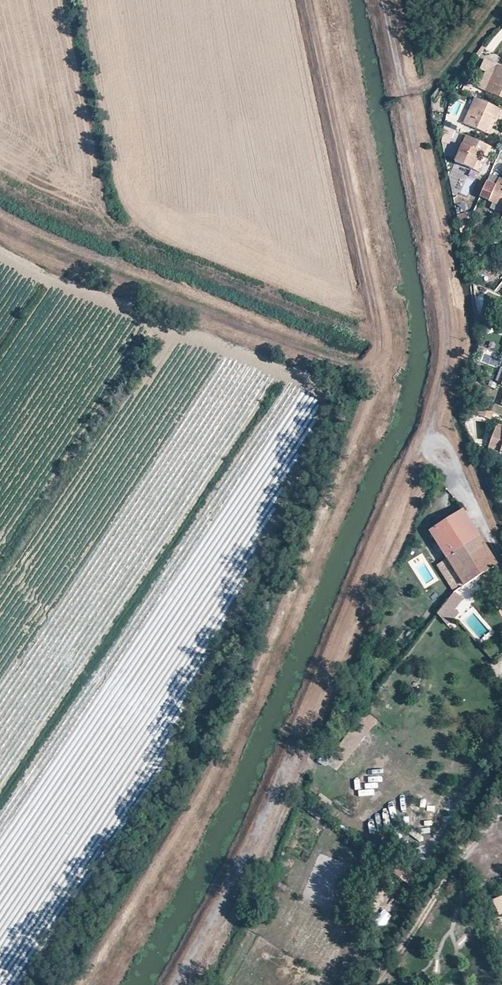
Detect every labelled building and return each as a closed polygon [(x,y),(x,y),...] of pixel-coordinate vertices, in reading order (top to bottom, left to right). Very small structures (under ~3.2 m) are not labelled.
[(486,92),(501,99),(501,68),(497,66),(486,92)] [(475,98),(464,124),(489,135),(501,110),(475,98)] [(489,147),(466,136),(455,161),(478,171),(486,155),(489,147)] [(487,182),(496,186),(498,181),(489,177),(487,182)] [(498,181),(496,186),(489,201),(501,207),(501,179),(499,178),(498,181)] [(480,198),(489,201),(496,186),(487,182),(480,198)] [(477,206),(473,215),(480,218),(484,209),(477,206)] [(467,213),(457,216),(459,225),(468,222),(467,213)] [(481,408),(478,416),(491,421),(494,413),(481,408)] [(488,448),(501,453),(501,427),(497,425),(488,448)] [(501,453),(488,448),(487,452),(499,457),(501,453)] [(465,511),(432,532),(448,559),(481,537),(465,511)] [(481,537),(448,559),(464,585),(498,565),(481,537)] [(456,591),(439,613),(450,626),(461,612),(457,609),(466,598),(456,591)] [(341,772),(377,718),(363,709),(327,763),(341,772)] [(430,805),(433,800),(419,792),(416,798),(430,805)] [(425,814),(426,815),(422,820),(432,827),(440,815),(430,808),(425,814)] [(410,883),(417,873),(397,860),(390,871),(410,883)] [(493,900),(499,915),(501,914),(501,896),(493,900)] [(372,922),(381,930),(393,916),(384,908),(372,922)]
